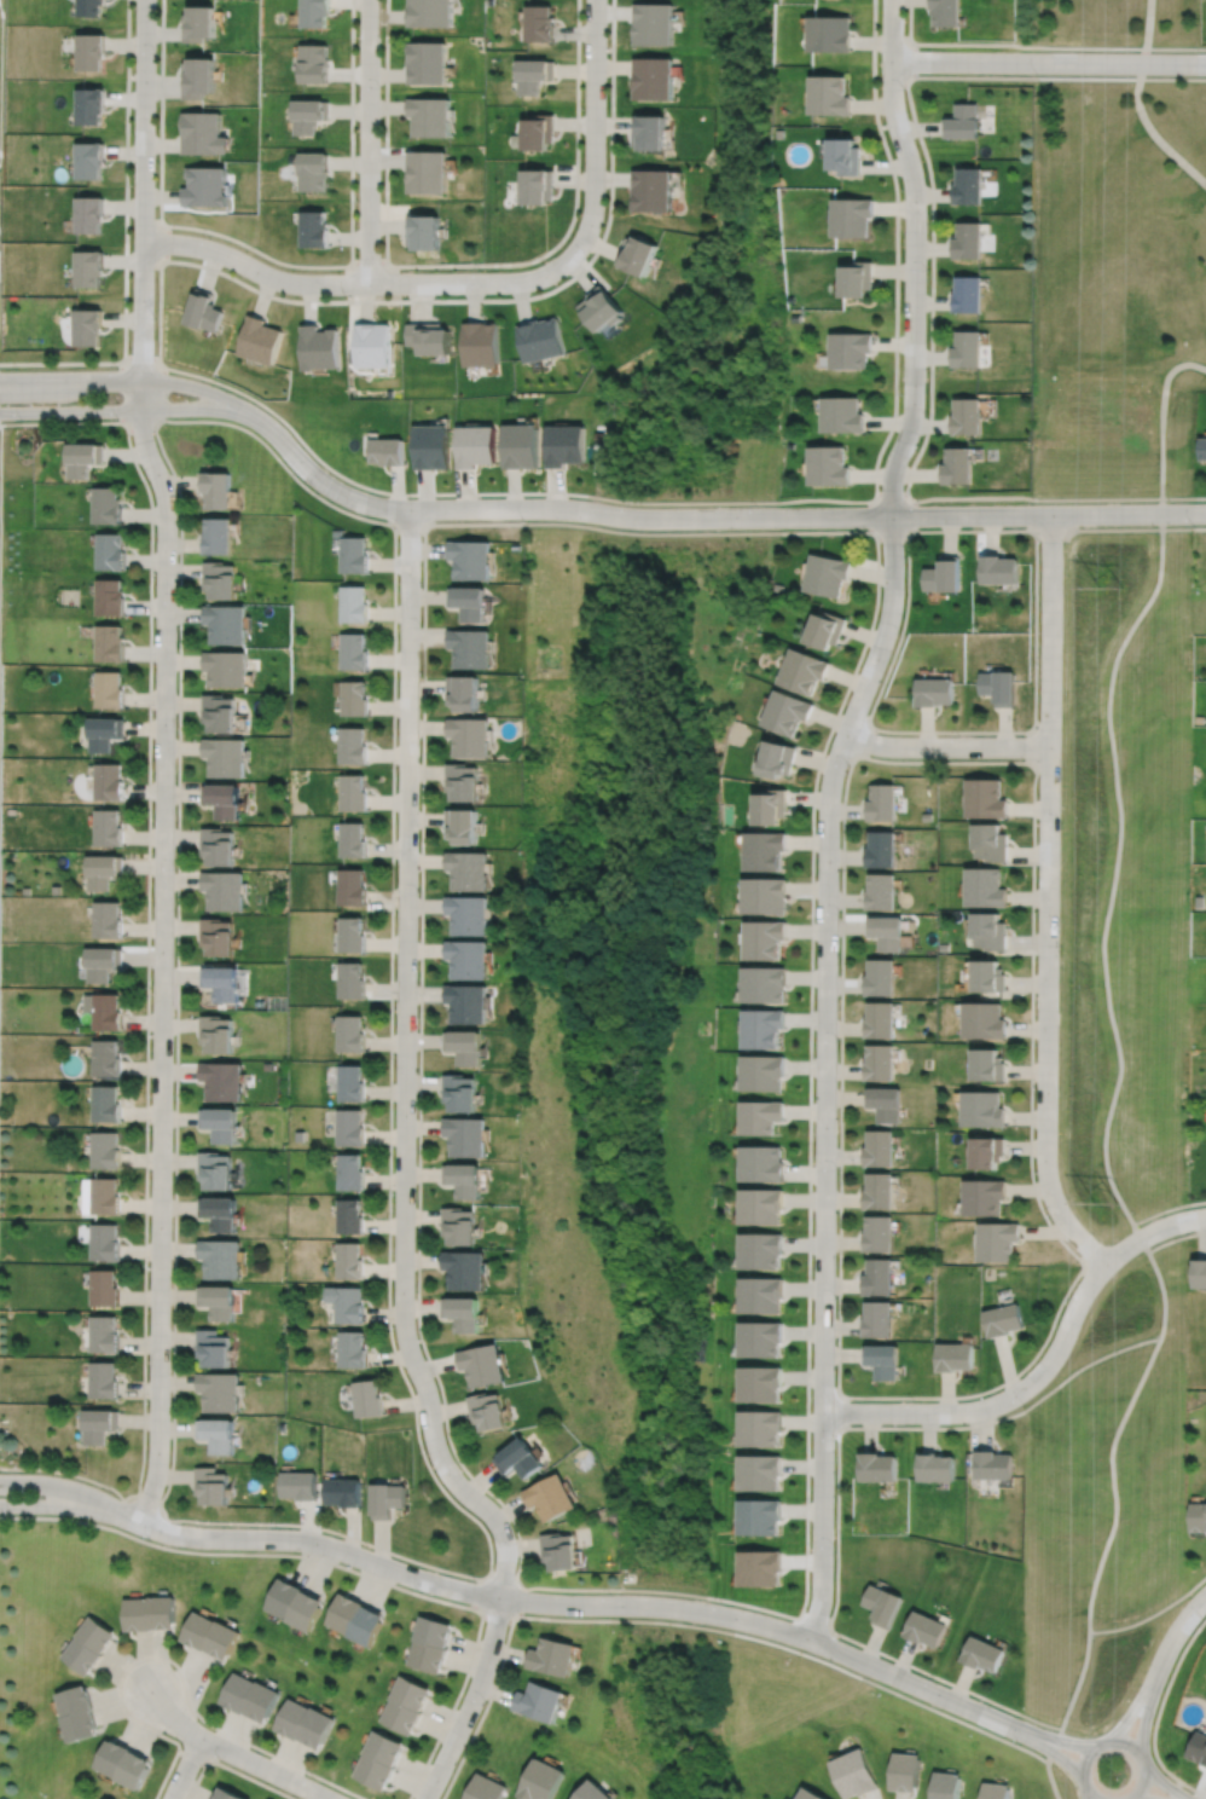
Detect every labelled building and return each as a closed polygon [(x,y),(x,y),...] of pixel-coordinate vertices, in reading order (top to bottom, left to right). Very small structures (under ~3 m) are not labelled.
[(76,16),(102,16),(102,4),(104,4),(104,0),(77,0),(76,16)] [(302,27),(327,27),(327,16),(330,16),(330,0),(302,0),(302,27)] [(410,27),(453,27),(453,0),(410,0),(410,27)] [(932,13),(934,13),(934,25),(959,25),(959,0),(932,0),(932,13)] [(637,4),(636,44),(672,44),(672,5),(637,4)] [(527,5),(527,41),(555,41),(555,18),(552,18),(552,6),(527,5)] [(191,7),(215,7),(215,37),(205,37),(205,42),(185,42),(185,21),(191,21),(191,7)] [(808,15),(807,51),(852,51),(852,16),(808,15)] [(76,34),(76,70),(102,70),(102,58),(105,58),(105,34),(76,34)] [(407,45),(408,86),(447,86),(447,44),(407,45)] [(300,45),(327,45),(327,59),(330,59),(330,65),(327,65),(327,82),(300,82),(300,45)] [(633,57),(634,98),(672,98),(672,57),(633,57)] [(191,58),(215,58),(215,92),(204,92),(204,98),(184,98),(185,62),(191,62),(191,58)] [(518,60),(518,80),(520,80),(520,94),(540,94),(540,80),(555,80),(555,60),(518,60)] [(810,75),(808,114),(851,114),(852,96),(847,96),(847,75),(810,75)] [(76,88),(76,125),(100,125),(100,112),(104,112),(104,88),(76,88)] [(410,98),(451,99),(450,138),(413,137),(413,116),(410,116),(410,98)] [(292,99),(330,99),(330,120),(319,120),(319,126),(315,126),(315,134),(294,134),(294,118),(292,118),(292,99)] [(944,117),(944,137),(980,137),(980,118),(978,118),(978,103),(956,103),(956,117),(944,117)] [(184,111),(184,152),(222,154),(222,151),(230,151),(230,137),(222,137),(222,112),(184,111)] [(555,115),(530,114),(530,120),(523,120),(522,149),(549,150),(549,141),(553,141),(555,115)] [(633,116),(633,146),(639,146),(639,151),(665,151),(665,116),(633,116)] [(775,129),(775,138),(783,138),(782,128),(775,129)] [(830,138),(829,168),(841,168),(841,174),(860,174),(862,146),(856,146),(856,139),(830,138)] [(76,143),(75,179),(100,179),(100,167),(104,167),(104,143),(76,143)] [(408,151),(407,192),(447,192),(447,151),(408,151)] [(300,152),(298,190),(326,191),(326,177),(327,177),(329,168),(326,168),(326,152),(300,152)] [(187,167),(187,179),(191,179),(191,186),(184,186),(184,206),(228,207),(228,195),(225,195),(226,167),(187,167)] [(955,203),(982,203),(982,167),(957,167),(957,185),(956,185),(955,203)] [(522,169),(521,204),(547,204),(547,201),(553,201),(553,169),(522,169)] [(631,169),(631,212),(671,212),(671,169),(631,169)] [(76,196),(76,233),(99,233),(99,220),(102,220),(102,214),(104,214),(104,196),(76,196)] [(833,198),(831,236),(869,237),(870,218),(874,218),(874,198),(833,198)] [(301,212),(301,248),(327,248),(327,227),(329,227),(329,222),(325,222),(325,212),(301,212)] [(408,216),(408,245),(414,245),(414,250),(440,250),(440,215),(408,216)] [(953,259),(982,259),(982,222),(956,222),(956,238),(953,238),(953,259)] [(616,261),(628,233),(634,236),(636,232),(660,242),(647,274),(616,261)] [(76,253),(76,285),(99,285),(99,274),(102,274),(102,253),(76,253)] [(853,266),(853,261),(874,261),(874,289),(868,289),(868,297),(842,296),(842,266),(853,266)] [(953,311),(980,311),(980,277),(956,277),(956,294),(953,294),(953,311)] [(588,296),(602,285),(624,311),(619,314),(622,318),(614,324),(611,320),(601,329),(581,306),(591,299),(588,296)] [(195,287),(182,323),(203,330),(204,328),(218,332),(225,311),(215,307),(215,306),(210,303),(214,293),(195,287)] [(76,310),(76,345),(98,345),(98,334),(102,334),(102,311),(76,310)] [(248,314),(234,355),(273,368),(285,330),(265,324),(266,319),(248,314)] [(520,326),(527,361),(566,353),(558,318),(520,326)] [(356,324),(358,369),(392,368),(392,324),(356,324)] [(408,324),(408,345),(422,345),(422,354),(451,354),(451,329),(443,329),(443,324),(408,324)] [(465,324),(466,365),(499,365),(498,324),(465,324)] [(301,325),(301,371),(313,371),(313,369),(340,369),(340,328),(327,328),(327,331),(318,331),(318,325),(301,325)] [(952,366),(980,366),(980,331),(955,331),(956,346),(952,346),(952,366)] [(831,334),(831,369),(869,369),(869,353),(874,353),(874,334),(831,334)] [(823,399),(823,434),(865,433),(865,413),(860,413),(860,398),(823,399)] [(950,415),(951,435),(979,434),(978,399),(955,400),(956,413),(950,415)] [(416,426),(416,470),(451,470),(451,426),(416,426)] [(504,426),(505,469),(538,469),(538,426),(504,426)] [(458,427),(459,469),(477,469),(477,464),(498,464),(497,427),(458,427)] [(546,427),(546,467),(562,467),(562,462),(585,462),(585,427),(546,427)] [(372,440),(373,463),(383,463),(383,467),(405,467),(405,439),(372,440)] [(66,445),(66,464),(68,464),(68,479),(89,479),(89,464),(97,464),(97,463),(103,463),(103,445),(66,445)] [(941,484),(970,482),(970,446),(945,446),(946,463),(940,463),(941,484)] [(810,447),(810,487),(852,486),(852,468),(847,468),(847,447),(810,447)] [(203,474),(203,493),(207,493),(207,510),(232,510),(232,474),(203,474)] [(93,487),(92,525),(120,525),(121,499),(118,499),(118,488),(93,487)] [(208,519),(208,537),(205,537),(204,555),(233,556),(233,519),(208,519)] [(97,534),(97,571),(124,571),(124,569),(126,569),(126,551),(122,551),(122,534),(97,534)] [(342,537),(342,575),(367,575),(367,556),(364,556),(364,538),(342,537)] [(448,543),(447,561),(454,561),(454,573),(453,573),(453,582),(488,582),(488,543),(448,543)] [(812,555),(805,592),(840,600),(845,579),(850,580),(853,562),(812,555)] [(926,569),(926,592),(941,592),(941,594),(961,594),(961,557),(940,557),(941,569),(926,569)] [(982,557),(984,586),(1020,585),(1019,560),(1003,560),(1002,557),(982,557)] [(205,562),(205,591),(210,591),(210,592),(213,592),(213,602),(238,602),(238,577),(237,577),(237,566),(226,566),(226,562),(205,562)] [(97,580),(95,617),(124,617),(124,592),(121,592),(122,580),(97,580)] [(342,588),(341,620),(369,620),(370,601),(364,601),(364,588),(342,588)] [(447,589),(447,608),(453,608),(453,611),(460,611),(460,624),(483,624),(483,590),(447,589)] [(205,607),(205,625),(211,625),(211,641),(245,642),(247,607),(205,607)] [(817,614),(807,641),(830,649),(833,642),(839,643),(847,619),(828,613),(827,618),(817,614)] [(97,625),(95,663),(123,664),(124,638),(121,638),(121,626),(97,625)] [(341,631),(341,667),(369,667),(369,647),(366,647),(366,631),(341,631)] [(450,632),(450,646),(456,646),(456,666),(492,666),(492,642),(488,642),(488,632),(450,632)] [(793,644),(778,681),(813,694),(821,676),(825,677),(831,660),(793,644)] [(204,649),(204,669),(209,669),(209,684),(247,684),(247,649),(204,649)] [(981,670),(981,692),(997,692),(997,705),(1015,705),(1015,699),(1016,700),(1017,669),(997,669),(997,671),(981,670)] [(95,672),(95,705),(123,705),(123,686),(121,686),(121,672),(95,672)] [(448,673),(448,702),(459,704),(459,708),(481,708),(481,672),(458,672),(458,673),(448,673)] [(918,676),(918,705),(938,705),(938,702),(955,702),(955,676),(918,676)] [(342,678),(342,713),(369,713),(369,695),(366,695),(366,678),(342,678)] [(777,687),(763,723),(796,735),(804,717),(808,719),(816,701),(777,687)] [(204,693),(204,719),(211,719),(211,730),(237,730),(237,702),(236,702),(236,695),(225,695),(225,693),(204,693)] [(88,715),(87,734),(89,734),(89,751),(111,752),(111,735),(123,735),(123,716),(118,716),(118,715),(88,715)] [(448,716),(448,735),(454,735),(454,754),(491,754),(491,716),(448,716)] [(340,725),(340,762),(367,762),(369,741),(365,741),(366,725),(340,725)] [(204,736),(203,756),(209,756),(209,776),(244,776),(245,736),(204,736)] [(770,736),(761,771),(782,776),(783,771),(792,774),(799,746),(792,745),(792,742),(770,736)] [(447,762),(447,791),(453,791),(453,799),(480,800),(480,773),(479,773),(479,764),(469,764),(469,762),(447,762)] [(95,763),(95,798),(123,799),(123,779),(121,779),(121,763),(95,763)] [(341,774),(341,810),(367,810),(367,791),(364,791),(364,774),(341,774)] [(967,777),(966,816),(1008,816),(1008,798),(1002,798),(1002,777),(967,777)] [(870,782),(870,800),(866,799),(866,818),(895,818),(895,782),(870,782)] [(203,785),(203,803),(208,803),(215,803),(215,818),(238,818),(238,783),(209,783),(209,785),(203,785)] [(760,791),(759,823),(784,825),(784,815),(789,815),(789,788),(771,787),(771,792),(760,791)] [(447,808),(446,837),(456,837),(456,843),(477,843),(477,808),(454,806),(454,808),(447,808)] [(95,809),(95,845),(123,845),(123,826),(121,826),(121,809),(95,809)] [(341,822),(340,856),(366,856),(366,839),(364,839),(364,822),(341,822)] [(974,823),(974,849),(976,849),(976,857),(987,857),(987,861),(1008,861),(1008,833),(1001,833),(1001,823),(974,823)] [(202,827),(202,856),(209,856),(209,864),(234,864),(234,839),(233,839),(233,831),(224,831),(224,827),(202,827)] [(747,831),(747,869),(783,869),(784,850),(789,850),(789,831),(747,831)] [(869,831),(869,848),(865,848),(865,866),(894,867),(894,831),(869,831)] [(447,850),(447,869),(453,869),(453,889),(488,889),(488,851),(447,850)] [(87,855),(87,875),(88,875),(88,890),(110,890),(110,875),(122,875),(122,856),(87,855)] [(966,867),(966,906),(1007,906),(1008,887),(1001,887),(1001,867),(966,867)] [(338,869),(338,904),(366,904),(366,886),(364,885),(364,869),(338,869)] [(202,872),(202,890),(209,890),(208,909),(243,910),(244,872),(202,872)] [(868,873),(868,890),(865,890),(865,909),(893,909),(894,873),(868,873)] [(746,877),(746,912),(789,913),(789,878),(746,877)] [(446,895),(446,914),(452,914),(452,933),(488,933),(488,896),(446,895)] [(1196,895),(1196,907),(1205,906),(1205,895),(1196,895)] [(94,902),(94,937),(122,937),(122,919),(120,919),(120,902),(94,902)] [(973,913),(973,938),(975,938),(975,947),(986,947),(986,950),(1007,950),(1007,922),(999,921),(999,913),(973,913)] [(866,918),(865,936),(879,936),(877,951),(900,951),(900,916),(869,916),(869,918),(866,918)] [(340,918),(340,951),(366,951),(366,935),(364,935),(364,918),(340,918)] [(202,919),(202,947),(209,947),(209,956),(233,956),(234,931),(232,931),(233,921),(222,921),(222,919),(202,919)] [(747,920),(747,959),(784,959),(784,938),(789,938),(789,920),(747,920)] [(446,939),(446,958),(452,958),(452,978),(487,978),(487,939),(446,939)] [(87,948),(87,967),(87,983),(110,983),(110,967),(122,967),(122,948),(87,948)] [(868,960),(868,977),(865,977),(865,995),(893,996),(893,960),(868,960)] [(974,961),(974,993),(999,993),(999,991),(1007,991),(1007,973),(1003,973),(1003,968),(998,968),(998,961),(974,961)] [(340,962),(338,999),(365,999),(366,979),(363,979),(363,962),(340,962)] [(746,966),(746,1001),(788,1002),(788,966),(746,966)] [(202,967),(201,987),(214,987),(214,1002),(237,1002),(237,968),(202,967)] [(446,984),(445,1002),(452,1002),(452,1023),(487,1023),(487,984),(446,984)] [(85,994),(85,1011),(93,1012),(93,1030),(121,1030),(121,1011),(118,1011),(118,994),(85,994)] [(868,1002),(866,1019),(864,1019),(864,1039),(892,1039),(893,1002),(868,1002)] [(963,1003),(963,1039),(1005,1039),(1007,1019),(1002,1019),(1002,1003),(963,1003)] [(746,1010),(746,1047),(782,1048),(782,1028),(787,1028),(787,1010),(746,1010)] [(201,1016),(201,1043),(207,1043),(207,1045),(208,1045),(208,1054),(233,1054),(233,1029),(232,1029),(232,1019),(221,1019),(221,1016),(201,1016)] [(337,1016),(337,1052),(364,1053),(365,1032),(363,1032),(363,1016),(337,1016)] [(445,1031),(445,1049),(458,1051),(458,1065),(481,1065),(481,1051),(482,1051),(482,1030),(452,1030),(452,1031),(445,1031)] [(92,1040),(92,1076),(120,1076),(120,1058),(117,1058),(117,1041),(92,1040)] [(866,1045),(866,1063),(864,1063),(864,1081),(892,1081),(892,1046),(866,1045)] [(973,1049),(973,1081),(1005,1081),(1005,1063),(1003,1063),(1003,1057),(998,1057),(998,1049),(973,1049)] [(744,1055),(744,1091),(784,1091),(784,1076),(787,1076),(788,1055),(744,1055)] [(201,1063),(201,1081),(207,1081),(207,1101),(240,1103),(242,1064),(201,1063)] [(338,1065),(338,1101),(364,1103),(365,1083),(361,1083),(361,1065),(338,1065)] [(445,1074),(445,1103),(452,1103),(452,1112),(477,1112),(477,1087),(476,1087),(476,1077),(465,1077),(465,1075),(445,1074)] [(871,1084),(871,1087),(866,1087),(866,1104),(879,1104),(877,1121),(899,1121),(900,1105),(901,1105),(901,1084),(871,1084)] [(92,1087),(92,1122),(118,1123),(118,1104),(116,1104),(116,1087),(92,1087)] [(966,1088),(966,1124),(1007,1124),(1008,1105),(1002,1105),(1003,1088),(966,1088)] [(744,1101),(744,1134),(777,1135),(777,1121),(787,1121),(787,1101),(744,1101)] [(201,1110),(199,1128),(205,1128),(205,1130),(213,1130),(213,1144),(236,1145),(237,1111),(201,1110)] [(336,1110),(336,1146),(364,1147),(365,1128),(361,1128),(361,1110),(336,1110)] [(445,1118),(443,1136),(452,1136),(452,1157),(486,1157),(486,1118),(445,1118)] [(869,1128),(869,1145),(866,1145),(865,1164),(893,1165),(893,1128),(869,1128)] [(92,1133),(91,1169),(118,1170),(118,1150),(116,1150),(116,1133),(92,1133)] [(976,1134),(975,1167),(1001,1168),(1001,1159),(1003,1159),(1004,1153),(1007,1153),(1007,1136),(1002,1135),(1002,1134),(976,1134)] [(743,1146),(743,1181),(787,1182),(787,1161),(784,1161),(784,1146),(743,1146)] [(199,1152),(199,1181),(204,1181),(204,1184),(207,1184),(207,1192),(232,1192),(232,1167),(231,1167),(231,1156),(220,1156),(220,1153),(199,1152)] [(337,1155),(337,1191),(364,1191),(364,1172),(361,1172),(361,1155),(337,1155)] [(443,1165),(443,1184),(451,1184),(451,1185),(457,1185),(457,1199),(480,1199),(480,1185),(481,1185),(481,1165),(443,1165)] [(869,1170),(868,1187),(865,1187),(865,1208),(893,1208),(893,1170),(869,1170)] [(967,1178),(967,1213),(1003,1214),(1004,1197),(1009,1197),(1009,1179),(967,1178)] [(91,1179),(91,1215),(117,1215),(118,1197),(115,1197),(116,1179),(91,1179)] [(743,1190),(743,1225),(783,1225),(783,1210),(785,1210),(785,1190),(743,1190)] [(199,1198),(199,1217),(205,1217),(205,1219),(213,1219),(213,1233),(234,1234),(236,1199),(199,1198)] [(337,1201),(337,1234),(363,1234),(364,1219),(360,1219),(361,1201),(337,1201)] [(443,1208),(443,1236),(450,1236),(450,1237),(451,1237),(451,1246),(476,1246),(477,1221),(475,1221),(475,1211),(464,1211),(464,1208),(443,1208)] [(868,1214),(868,1231),(865,1231),(864,1250),(893,1250),(893,1214),(868,1214)] [(981,1221),(981,1260),(1015,1260),(1015,1239),(1022,1239),(1022,1221),(981,1221)] [(91,1225),(89,1262),(117,1262),(117,1243),(116,1243),(116,1225),(91,1225)] [(743,1234),(743,1269),(783,1269),(783,1255),(785,1255),(785,1234),(743,1234)] [(199,1242),(198,1260),(207,1260),(205,1280),(239,1282),(240,1242),(199,1242)] [(337,1243),(336,1280),(363,1280),(364,1261),(360,1261),(360,1244),(337,1243)] [(443,1251),(443,1269),(451,1269),(451,1291),(485,1291),(485,1253),(443,1251)] [(868,1257),(868,1273),(865,1273),(865,1292),(893,1294),(893,1257),(868,1257)] [(1194,1285),(1205,1286),(1205,1257),(1194,1257),(1194,1285)] [(89,1271),(89,1308),(117,1308),(118,1289),(115,1289),(115,1271),(89,1271)] [(742,1278),(742,1314),(783,1314),(783,1298),(785,1298),(785,1278),(742,1278)] [(198,1288),(198,1307),(204,1307),(204,1309),(211,1309),(211,1323),(234,1324),(234,1288),(198,1288)] [(335,1288),(335,1325),(363,1326),(363,1306),(360,1306),(360,1288),(335,1288)] [(443,1298),(443,1318),(450,1318),(450,1319),(456,1319),(456,1334),(479,1334),(479,1320),(480,1320),(480,1298),(443,1298)] [(868,1300),(866,1317),(864,1317),(864,1336),(892,1336),(893,1300),(868,1300)] [(985,1309),(991,1337),(1010,1332),(1009,1330),(1026,1325),(1020,1301),(985,1309)] [(89,1318),(89,1355),(117,1355),(117,1335),(115,1335),(115,1318),(89,1318)] [(742,1323),(742,1358),(782,1358),(782,1343),(784,1343),(784,1323),(742,1323)] [(198,1330),(198,1360),(205,1360),(205,1372),(230,1372),(231,1349),(228,1349),(228,1337),(219,1337),(219,1331),(198,1330)] [(338,1332),(338,1370),(366,1370),(366,1352),(364,1352),(364,1332),(338,1332)] [(939,1342),(939,1370),(957,1370),(957,1367),(975,1367),(975,1342),(939,1342)] [(864,1344),(864,1363),(876,1364),(876,1378),(898,1379),(898,1364),(899,1364),(899,1344),(869,1343),(869,1344),(864,1344)] [(458,1353),(462,1371),(469,1370),(472,1389),(506,1383),(499,1344),(458,1353)] [(92,1363),(92,1400),(121,1400),(121,1381),(118,1381),(118,1364),(92,1363)] [(742,1367),(742,1404),(782,1404),(782,1388),(784,1388),(784,1367),(742,1367)] [(201,1375),(201,1393),(207,1393),(207,1413),(243,1413),(243,1375),(201,1375)] [(354,1383),(358,1418),(387,1416),(385,1399),(382,1399),(381,1381),(354,1383)] [(469,1398),(475,1425),(481,1424),(481,1427),(482,1427),(485,1435),(509,1429),(504,1405),(503,1405),(500,1394),(489,1396),(488,1393),(469,1398)] [(85,1411),(85,1446),(108,1446),(108,1433),(117,1433),(117,1430),(120,1430),(120,1412),(85,1411)] [(741,1412),(741,1448),(782,1448),(782,1433),(784,1433),(784,1412),(741,1412)] [(199,1421),(199,1440),(208,1440),(208,1442),(213,1442),(213,1456),(236,1456),(237,1444),(238,1444),(238,1421),(199,1421)] [(494,1460),(505,1475),(510,1471),(511,1474),(517,1469),(526,1480),(544,1467),(522,1439),(494,1460)] [(975,1447),(975,1476),(1011,1476),(1011,1451),(995,1451),(995,1447),(975,1447)] [(859,1450),(859,1479),(895,1479),(895,1452),(879,1452),(879,1450),(859,1450)] [(918,1450),(918,1479),(953,1479),(953,1452),(937,1452),(937,1450),(918,1450)] [(740,1456),(741,1493),(781,1492),(781,1477),(784,1477),(783,1456),(740,1456)] [(199,1468),(199,1497),(207,1497),(207,1500),(208,1500),(208,1509),(234,1509),(234,1486),(231,1486),(231,1475),(220,1475),(220,1468),(199,1468)] [(282,1474),(282,1499),(300,1499),(300,1502),(319,1502),(319,1474),(282,1474)] [(523,1493),(532,1510),(538,1506),(546,1525),(578,1509),(559,1474),(523,1493)] [(327,1480),(326,1506),(344,1506),(344,1509),(363,1510),(364,1481),(327,1480)] [(375,1486),(373,1521),(392,1521),(392,1519),(394,1519),(395,1509),(408,1509),(408,1487),(375,1486)] [(741,1499),(741,1534),(781,1534),(781,1520),(783,1520),(783,1499),(741,1499)] [(1191,1531),(1205,1531),(1205,1503),(1191,1503),(1191,1531)] [(541,1535),(545,1564),(551,1564),(551,1567),(552,1567),(553,1575),(579,1573),(576,1548),(574,1548),(573,1535),(562,1537),(562,1533),(541,1535)] [(741,1551),(741,1586),(781,1585),(781,1570),(783,1570),(783,1550),(741,1551)] [(280,1575),(265,1607),(288,1618),(286,1619),(309,1630),(325,1598),(303,1587),(305,1586),(280,1575)] [(871,1583),(862,1602),(875,1608),(872,1615),(874,1616),(871,1620),(888,1627),(903,1595),(885,1586),(885,1589),(871,1583)] [(341,1590),(326,1621),(348,1632),(348,1633),(371,1644),(385,1613),(364,1603),(365,1602),(341,1590)] [(124,1597),(124,1629),(151,1629),(151,1626),(175,1626),(175,1595),(149,1595),(149,1597),(124,1597)] [(915,1608),(903,1633),(921,1642),(922,1638),(938,1645),(947,1622),(915,1608)] [(196,1609),(181,1637),(205,1649),(207,1647),(228,1658),(242,1629),(219,1618),(218,1619),(196,1609)] [(89,1613),(75,1635),(76,1635),(62,1655),(87,1673),(103,1653),(100,1652),(115,1631),(89,1613)] [(422,1613),(413,1638),(416,1638),(408,1662),(441,1672),(450,1647),(447,1647),(454,1622),(422,1613)] [(973,1633),(961,1659),(979,1666),(980,1665),(995,1671),(1005,1648),(973,1633)] [(529,1647),(526,1666),(567,1674),(575,1642),(541,1635),(539,1649),(529,1647)] [(234,1670),(220,1701),(244,1712),(245,1711),(267,1720),(282,1690),(259,1679),(257,1681),(234,1670)] [(401,1673),(390,1696),(393,1696),(382,1720),(412,1735),(423,1711),(422,1710),(433,1688),(401,1673)] [(530,1679),(526,1693),(518,1689),(511,1707),(551,1722),(562,1690),(530,1679)] [(54,1693),(62,1716),(60,1716),(68,1741),(97,1733),(94,1726),(97,1726),(91,1707),(92,1707),(87,1688),(85,1688),(83,1683),(54,1693)] [(290,1696),(276,1728),(298,1739),(300,1737),(321,1747),(336,1717),(313,1706),(312,1707),(290,1696)] [(376,1728),(364,1752),(366,1752),(355,1775),(385,1789),(398,1766),(396,1765),(406,1743),(376,1728)] [(1184,1755),(1205,1765),(1205,1734),(1195,1729),(1184,1755)] [(108,1739),(94,1765),(116,1776),(116,1777),(139,1789),(152,1762),(147,1759),(147,1758),(131,1749),(131,1748),(112,1739),(112,1741),(108,1739)] [(847,1798),(850,1798),(860,1794),(862,1797),(880,1788),(863,1749),(830,1763),(847,1798)] [(895,1754),(892,1791),(917,1793),(921,1757),(895,1754)] [(516,1795),(524,1798),(551,1798),(564,1770),(534,1755),(516,1795)] [(463,1798),(500,1798),(506,1786),(476,1771),(463,1798)] [(934,1798),(960,1798),(963,1775),(937,1772),(934,1798)] [(570,1798),(614,1798),(590,1777),(570,1798)] [(983,1798),(1010,1798),(1011,1786),(985,1783),(983,1798)] [(214,1798),(250,1798),(221,1786),(214,1798)] [(799,1798),(828,1798),(805,1787),(799,1798)]
